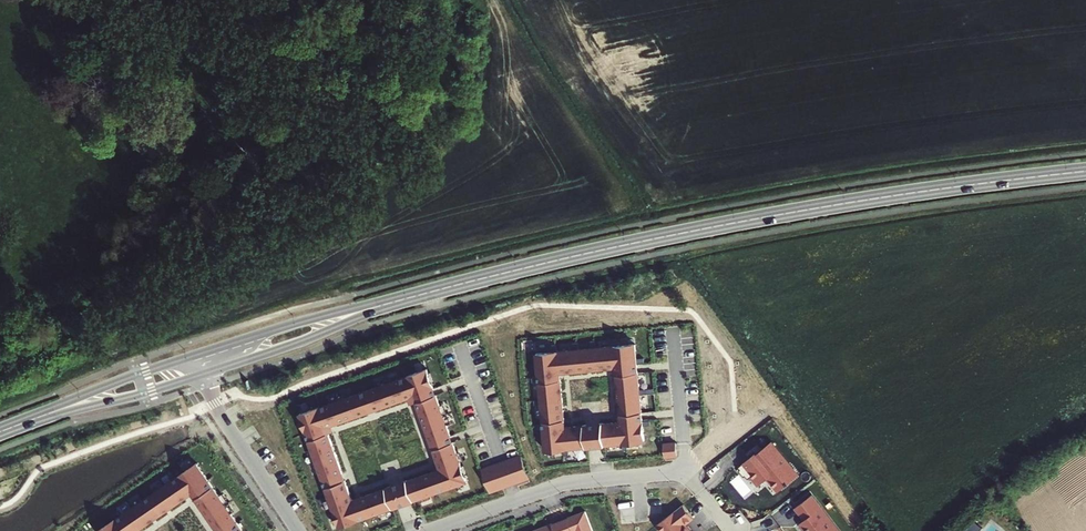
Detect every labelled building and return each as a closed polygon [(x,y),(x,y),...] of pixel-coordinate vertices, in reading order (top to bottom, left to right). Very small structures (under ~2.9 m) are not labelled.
[(537,353),(546,451),(645,441),(635,344),(537,353)] [(300,414),(341,530),(469,485),(427,368),(300,414)] [(769,475),(780,489),(799,474),(772,440),(756,453),(755,452),(739,465),(741,468),(745,474),(748,477),(751,475),(758,484),(769,475)] [(502,462),(483,469),(490,491),(510,484),(528,477),(520,456),(502,462)] [(99,530),(100,530),(136,530),(192,493),(218,530),(244,530),(197,462),(99,530)] [(810,495),(800,504),(797,506),(806,518),(800,522),(807,530),(838,530),(810,495)] [(684,503),(657,524),(663,530),(692,530),(686,523),(694,516),(684,503)] [(586,510),(529,530),(594,530),(586,510)]
